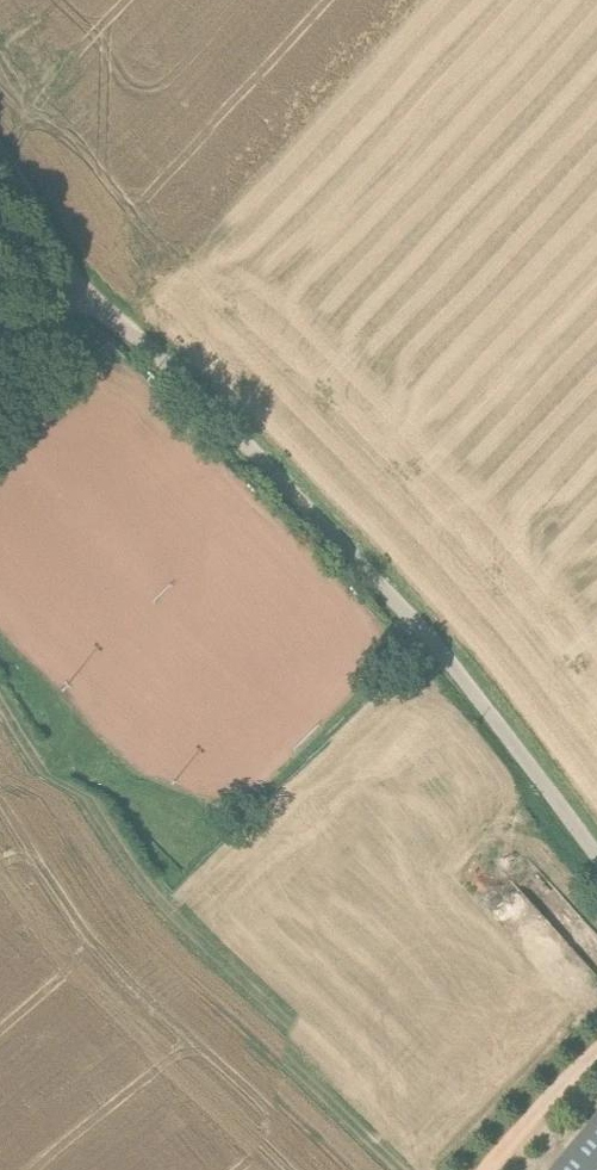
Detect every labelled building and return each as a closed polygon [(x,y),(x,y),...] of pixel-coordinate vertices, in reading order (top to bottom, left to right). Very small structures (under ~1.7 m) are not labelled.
[(587,1169),(596,1169),(596,1158),(587,1169)]
